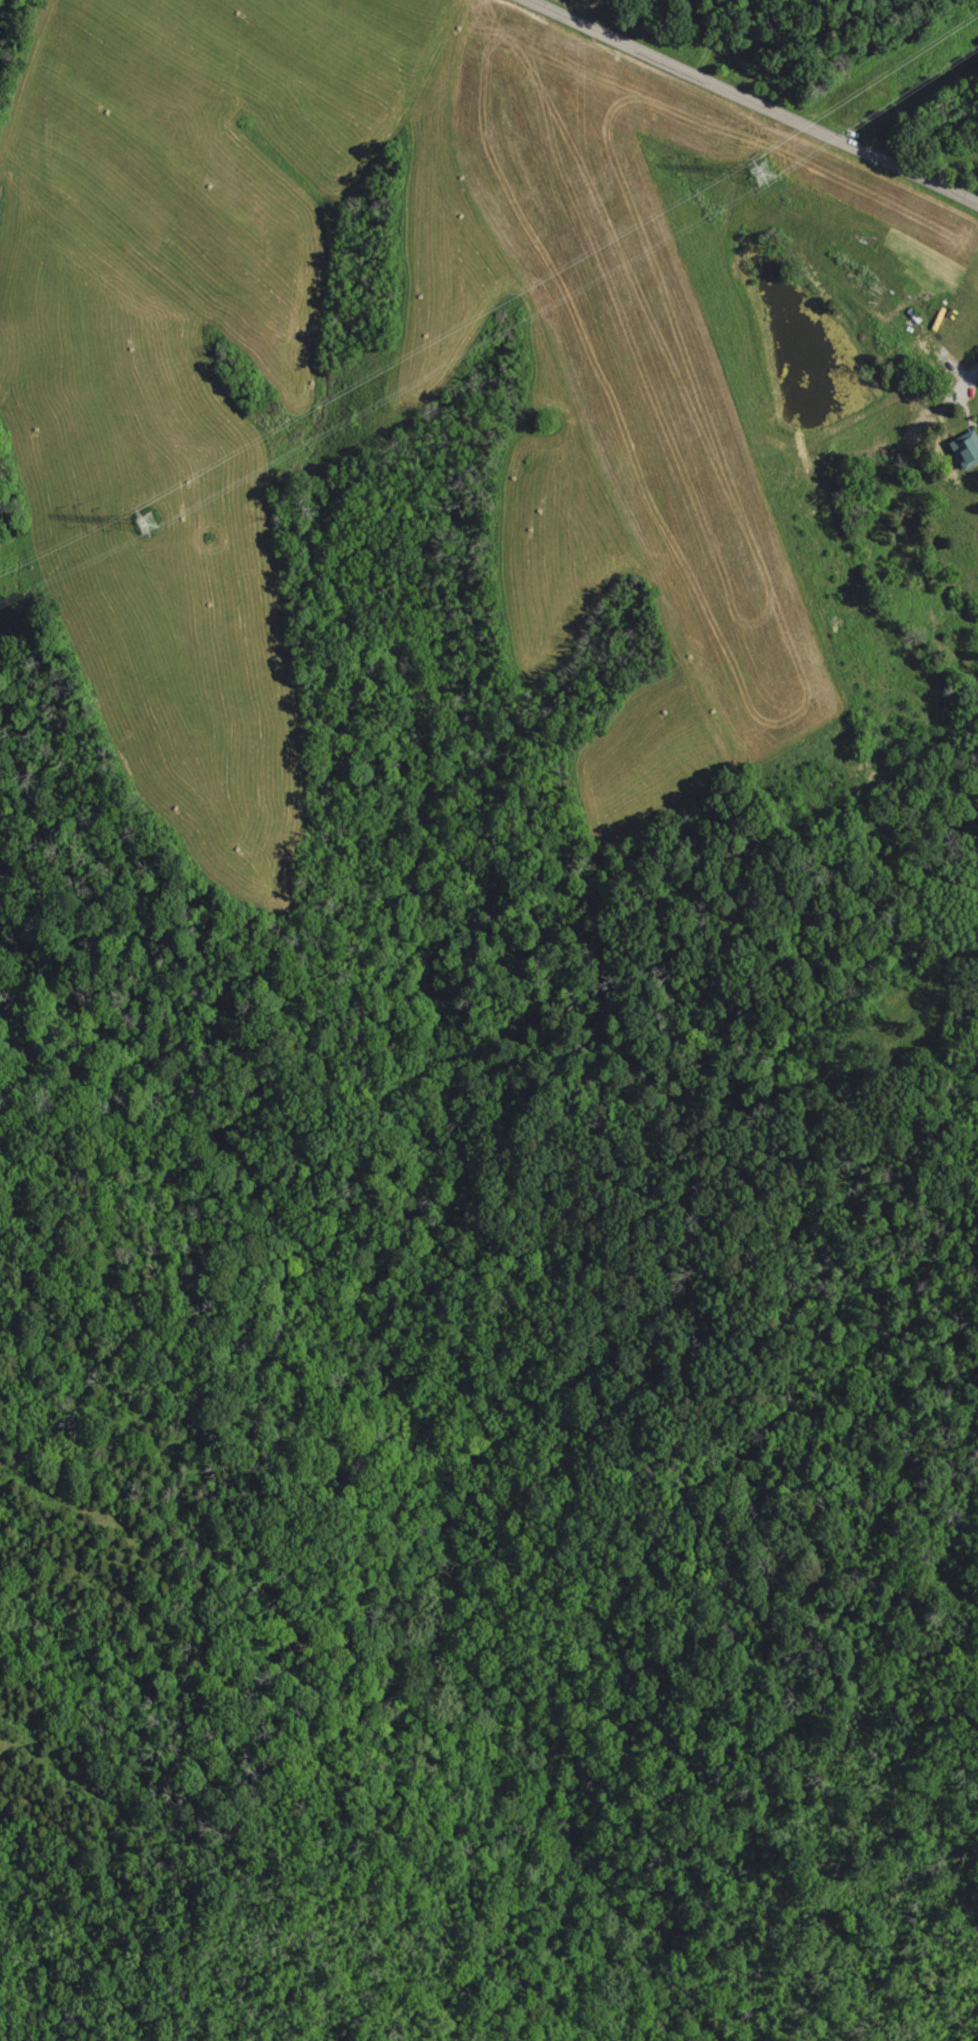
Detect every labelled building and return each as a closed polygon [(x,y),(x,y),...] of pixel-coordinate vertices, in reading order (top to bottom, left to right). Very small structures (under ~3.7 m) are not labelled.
[(969,471),(977,466),(977,429),(954,443),(969,471)]
